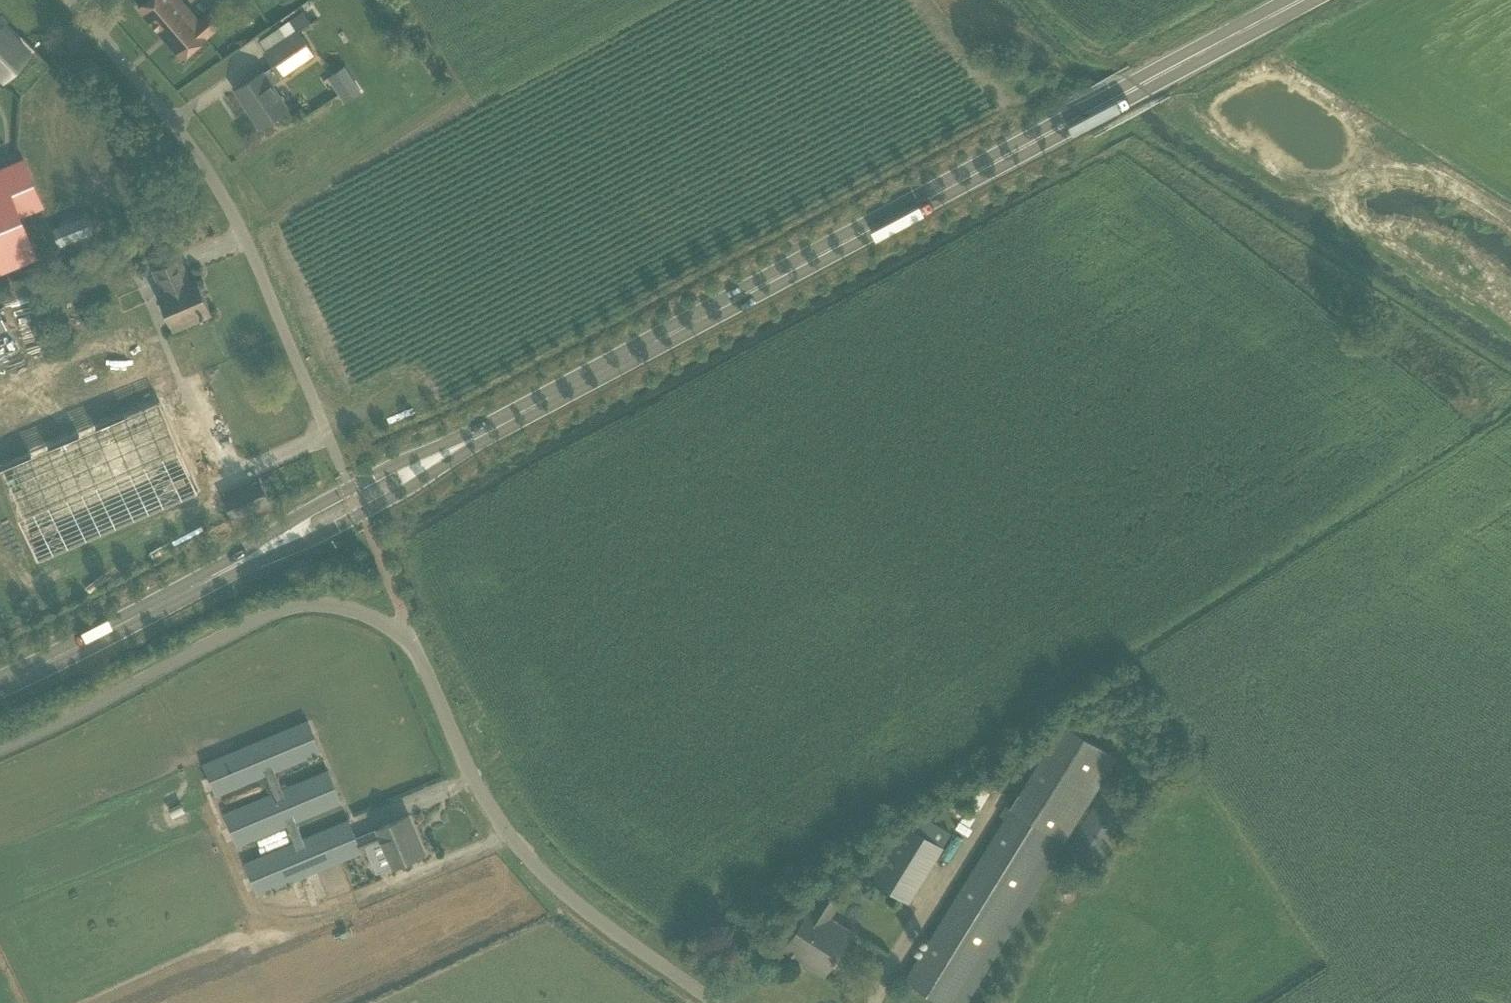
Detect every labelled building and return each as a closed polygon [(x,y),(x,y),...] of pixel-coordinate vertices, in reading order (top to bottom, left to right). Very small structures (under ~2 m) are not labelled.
[(181,0),(147,0),(138,8),(162,35),(163,35),(182,57),(223,22),(212,10),(199,21),(191,12),(181,0)] [(19,46),(22,49),(23,48),(3,29),(1,31),(0,30),(0,65),(19,46)] [(252,79),(235,90),(244,104),(246,103),(260,125),(259,126),(260,127),(277,116),(285,110),(290,107),(274,84),(281,80),(280,77),(313,55),(297,32),(267,52),(264,54),(272,66),(252,79)] [(328,78),(345,103),(361,92),(344,67),(328,78)] [(0,184),(0,271),(37,256),(20,215),(42,205),(23,160),(0,170),(0,171),(5,182),(0,184)] [(83,217),(54,230),(61,247),(91,235),(83,217)] [(159,296),(174,329),(210,314),(196,281),(185,285),(180,275),(185,272),(180,259),(154,270),(164,294),(159,296)] [(0,465),(0,485),(32,559),(191,491),(153,400),(0,465)] [(415,838),(417,837),(408,816),(390,823),(357,837),(350,821),(304,840),(296,820),(322,810),(341,802),(328,771),(300,781),(283,788),(275,770),(302,759),(321,752),(308,721),(203,764),(210,783),(216,797),(241,787),(267,776),(274,793),(248,803),(223,813),(257,895),(368,850),(383,844),(392,866),(403,862),(421,854),(415,838)] [(943,1002),(948,1002),(1107,751),(1064,724),(1013,806),(1014,808),(906,980),(943,1002)] [(1063,856),(1093,875),(1137,804),(1107,785),(1063,856)] [(981,786),(969,813),(977,817),(989,790),(981,786)] [(873,881),(908,902),(951,832),(921,814),(912,829),(907,825),(873,881)] [(843,880),(836,890),(850,900),(857,890),(843,880)] [(795,932),(784,948),(798,958),(801,953),(827,969),(838,952),(845,943),(823,929),(830,919),(841,901),(822,888),(811,907),(795,932)]
